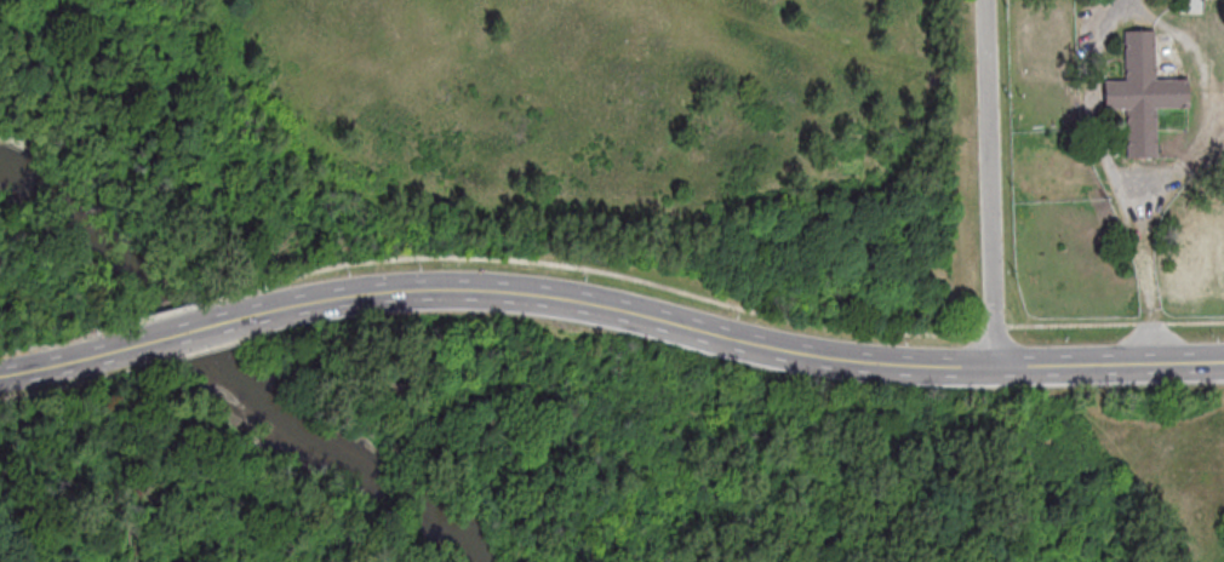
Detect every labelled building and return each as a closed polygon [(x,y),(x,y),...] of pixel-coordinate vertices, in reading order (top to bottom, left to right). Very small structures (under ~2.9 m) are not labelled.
[(1185,78),(1185,114),(1152,115),(1154,159),(1123,159),(1123,115),(1099,116),(1098,80),(1121,79),(1121,30),(1152,29),(1154,79),(1185,78)]
